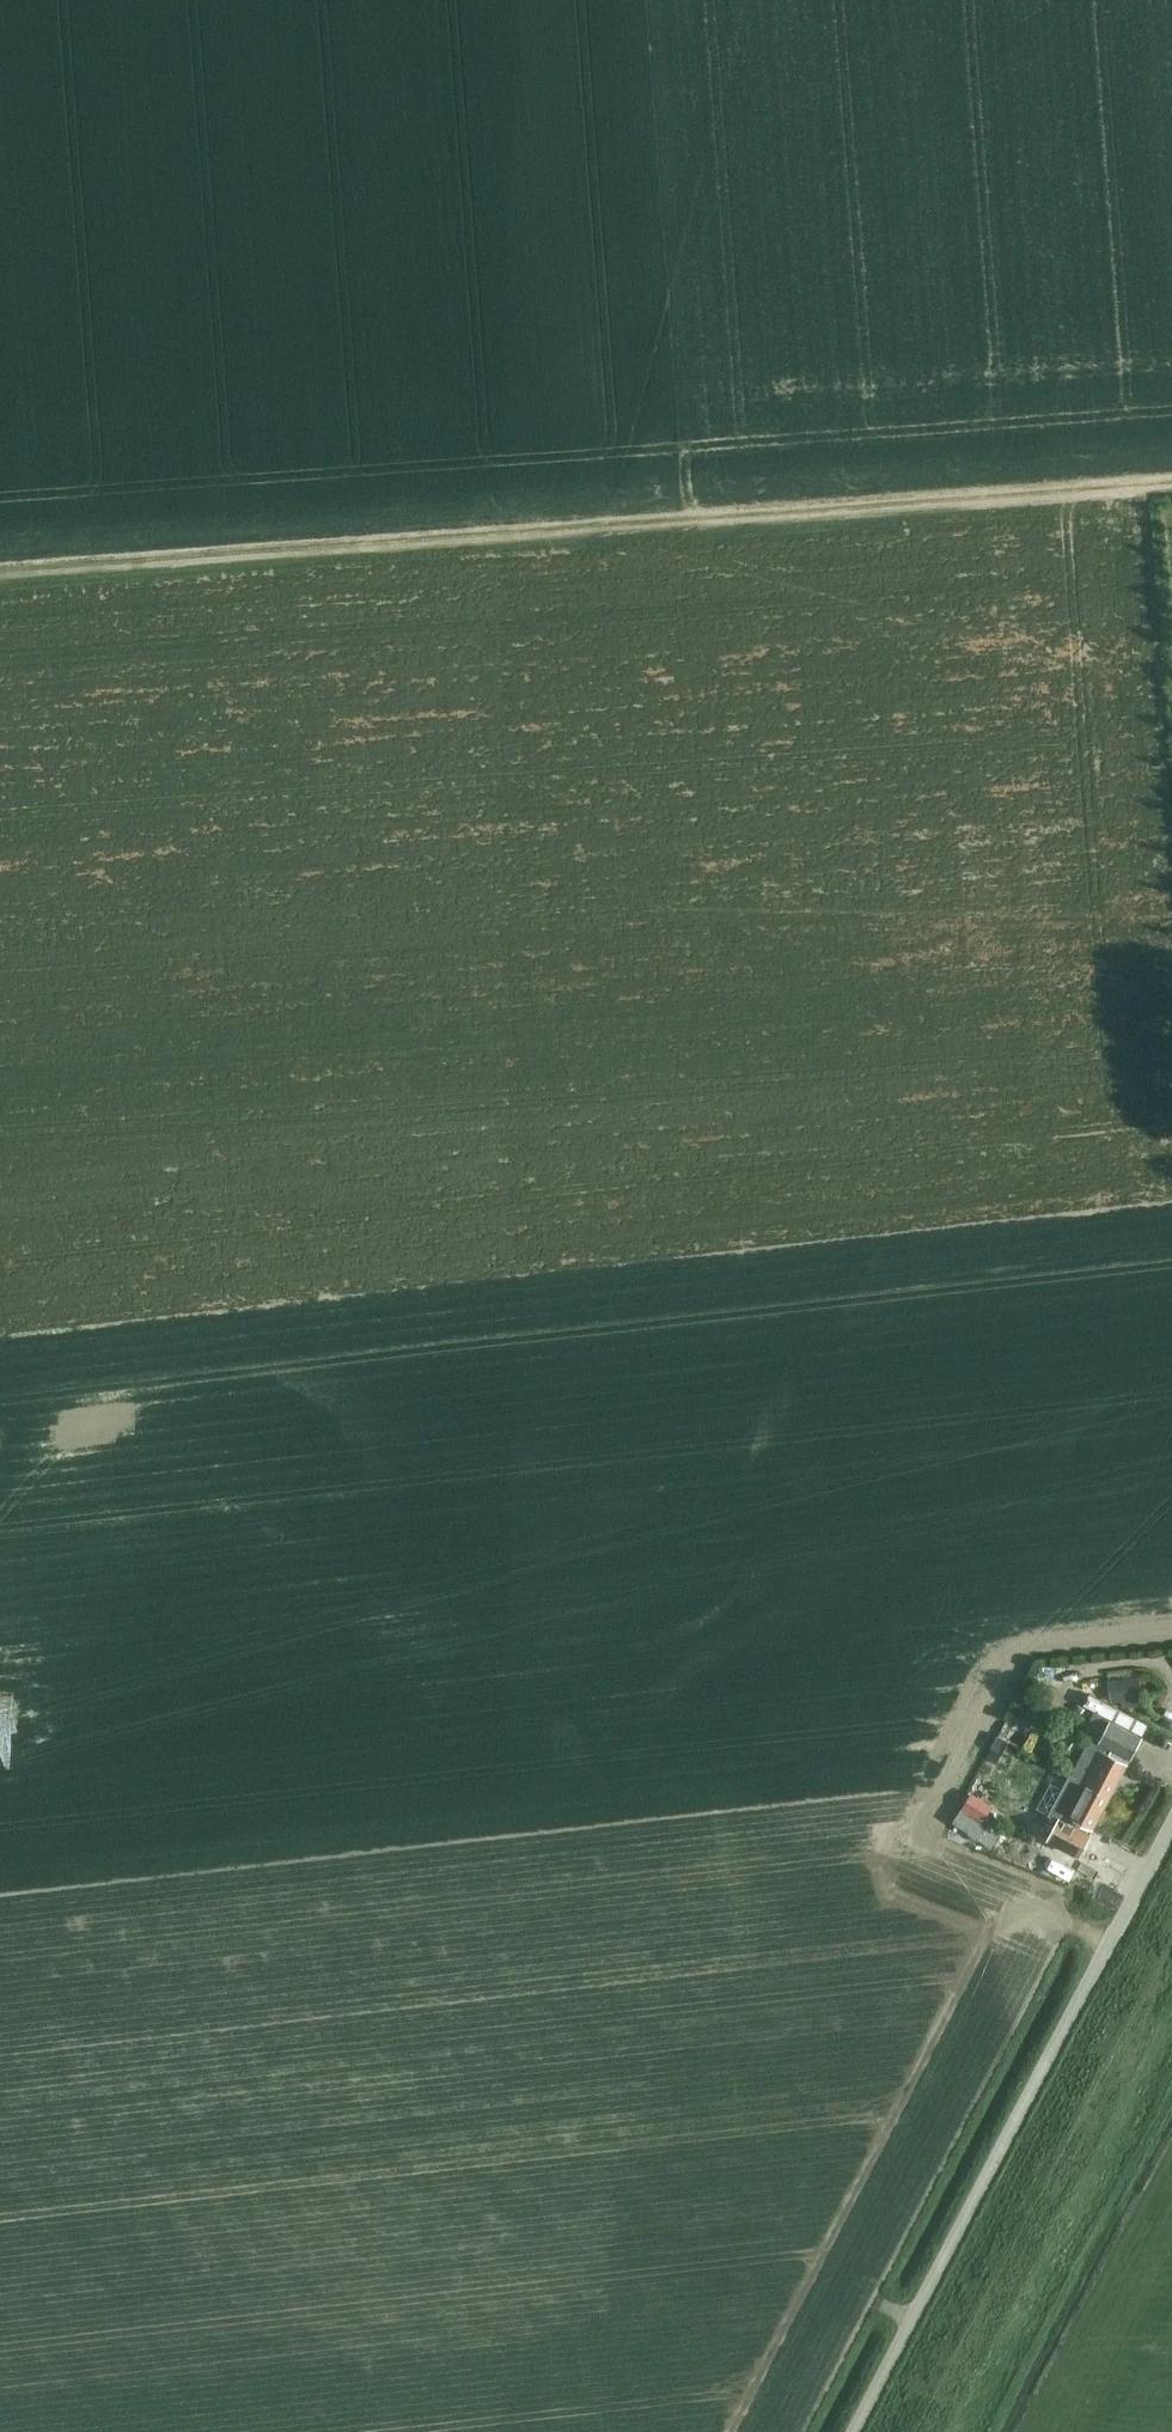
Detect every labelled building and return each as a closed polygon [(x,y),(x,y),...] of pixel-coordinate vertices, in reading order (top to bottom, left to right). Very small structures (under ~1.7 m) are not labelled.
[(1119,1679),(1123,1706),(1142,1703),(1139,1676),(1119,1679)] [(1146,1727),(1166,1734),(1170,1722),(1150,1715),(1146,1727)] [(1142,1735),(1112,1719),(1100,1741),(1108,1745),(1097,1766),(1092,1764),(1084,1780),(1110,1795),(1127,1763),(1125,1762),(1128,1756),(1131,1757),(1142,1735)] [(988,1757),(997,1762),(1002,1753),(1009,1740),(998,1734),(992,1747),(993,1748),(988,1757)] [(1094,1827),(1110,1795),(1084,1780),(1071,1774),(1051,1813),(1061,1818),(1051,1838),(1080,1853),(1090,1833),(1088,1831),(1091,1825),(1094,1827)] [(963,1806),(983,1818),(991,1805),(971,1792),(963,1806)]
